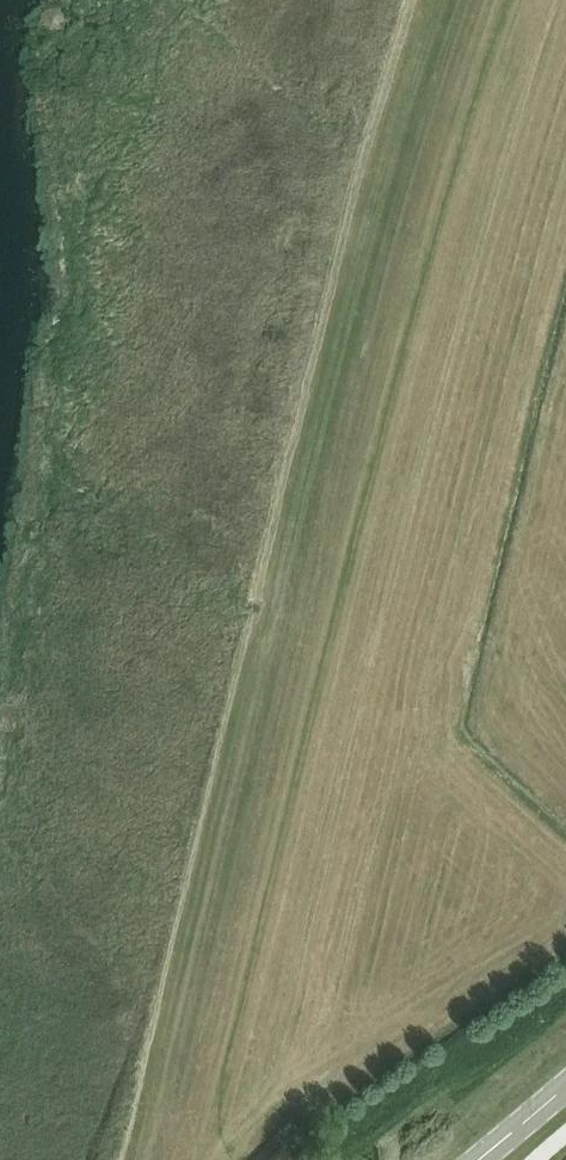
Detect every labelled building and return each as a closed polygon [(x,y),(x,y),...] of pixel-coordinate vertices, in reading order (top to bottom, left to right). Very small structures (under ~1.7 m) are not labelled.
[(282,1147),(268,1159),(295,1159),(282,1147)]
